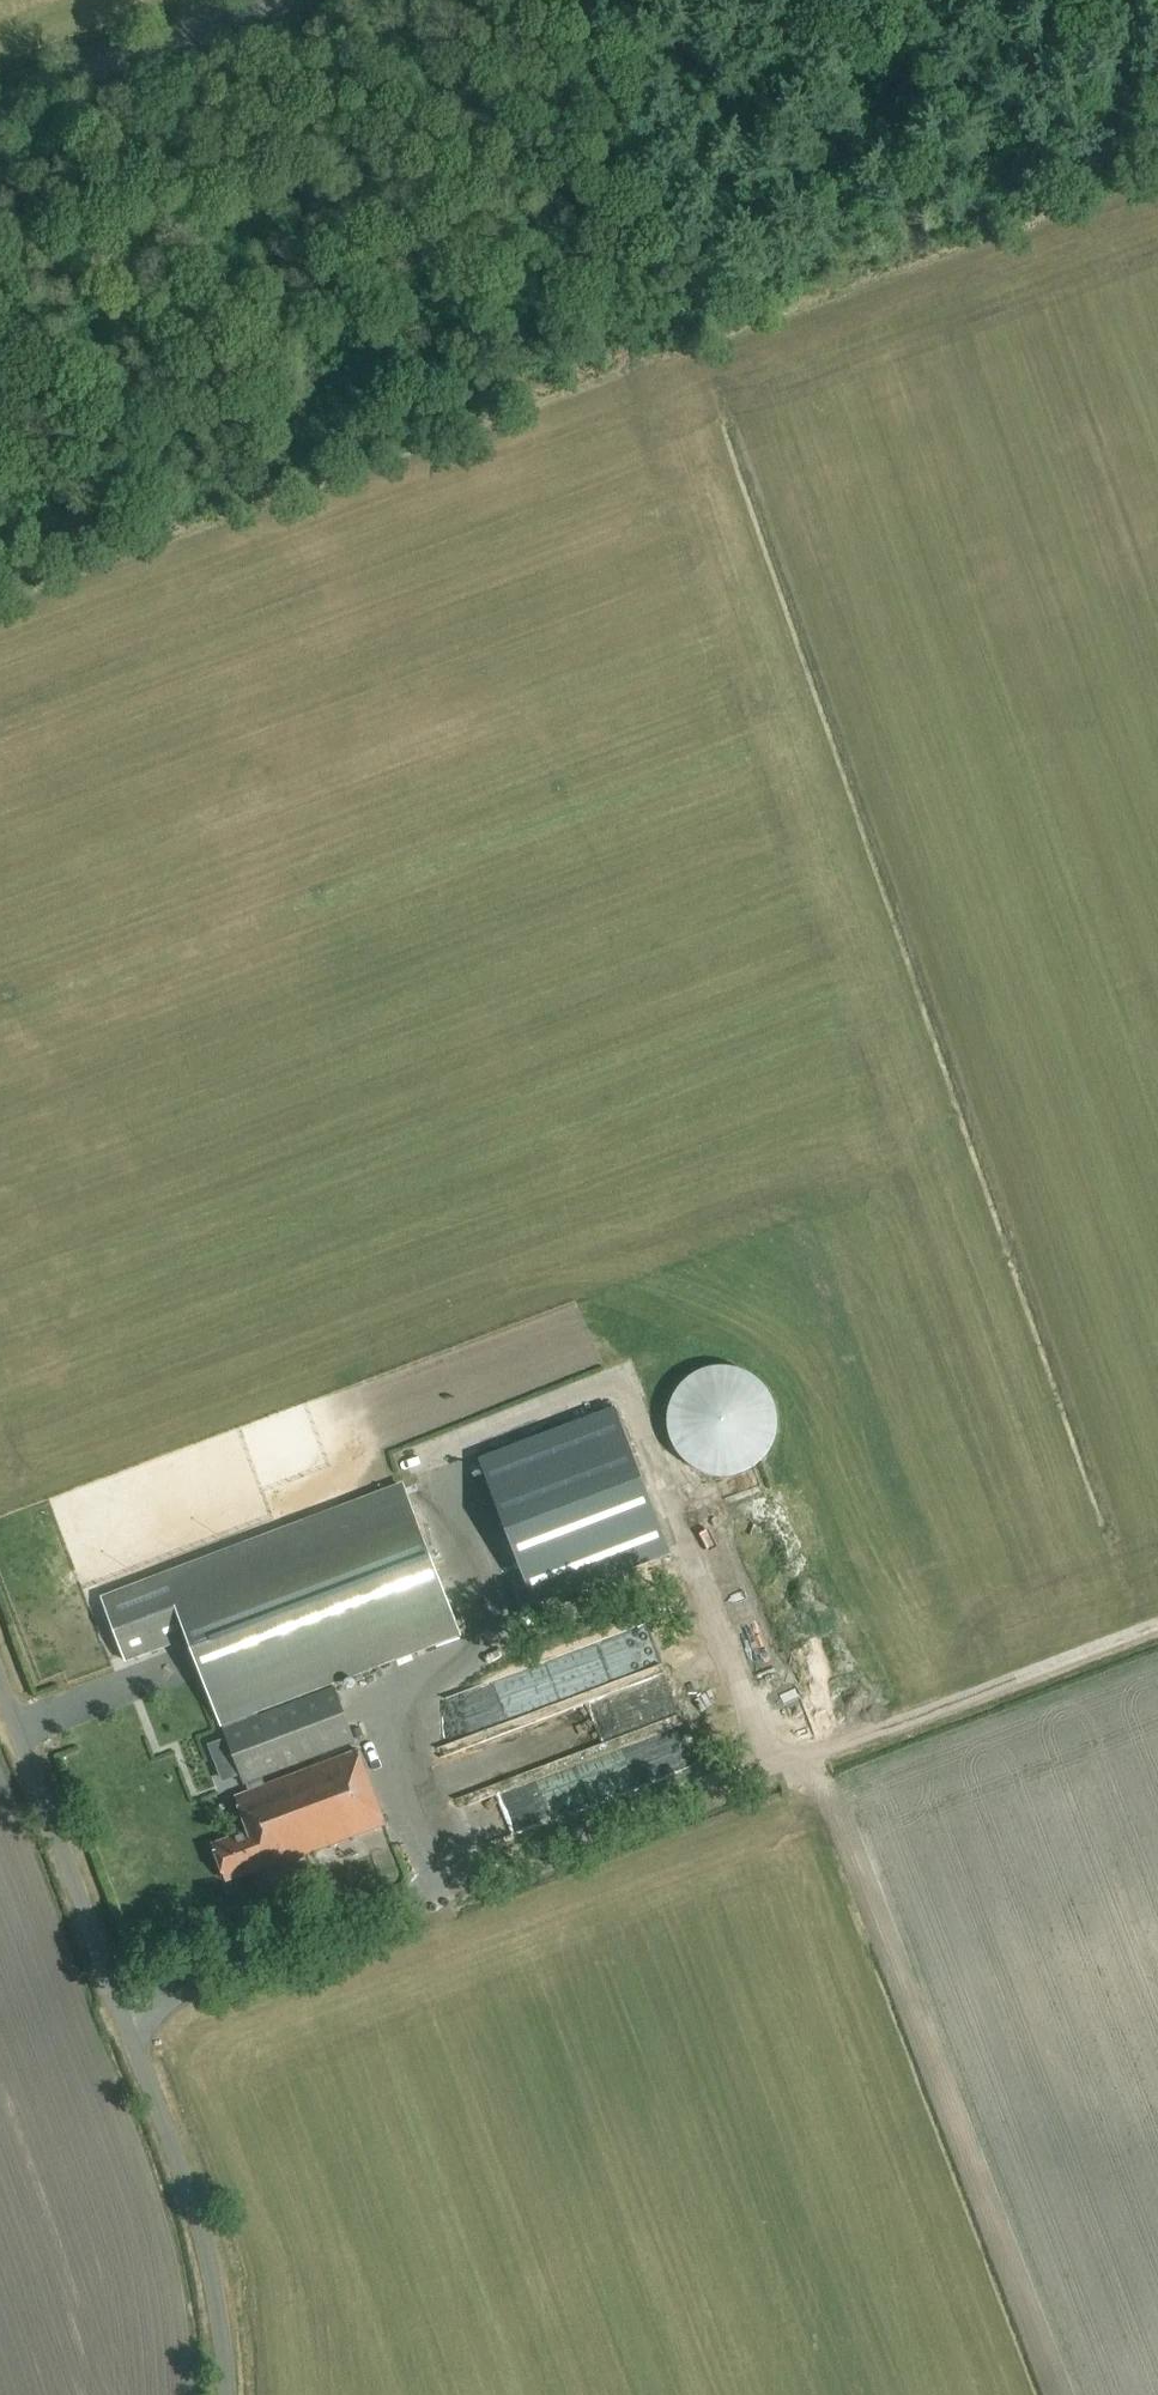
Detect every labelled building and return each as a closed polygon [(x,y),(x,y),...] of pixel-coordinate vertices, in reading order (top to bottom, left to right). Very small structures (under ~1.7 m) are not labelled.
[(773,1441),(777,1424),(775,1407),(768,1391),(756,1379),(741,1370),(724,1367),(707,1369),(692,1376),(679,1388),(671,1403),(667,1419),(669,1436),(676,1452),(688,1465),(703,1473),(720,1476),(737,1474),(752,1467),(765,1456),(773,1441)] [(615,1409),(478,1460),(533,1605),(670,1554),(615,1409)] [(339,1676),(460,1630),(405,1486),(102,1602),(125,1662),(187,1638),(218,1722),(220,1721),(223,1730),(222,1730),(242,1784),(243,1784),(246,1793),(232,1798),(245,1833),(213,1845),(227,1881),(256,1870),(257,1875),(263,1872),(270,1891),(291,1883),(284,1864),(386,1825),(357,1751),(265,1786),(262,1777),(355,1742),(334,1688),(260,1717),(257,1710),(340,1678),(339,1676)]
